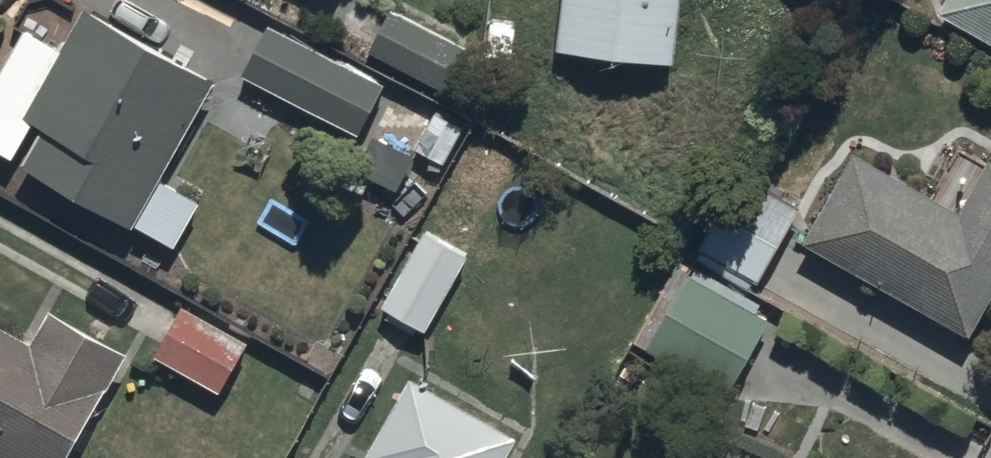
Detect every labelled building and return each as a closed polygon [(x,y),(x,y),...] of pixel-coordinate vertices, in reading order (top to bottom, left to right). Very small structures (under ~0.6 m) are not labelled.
[(555,51),(675,65),(682,0),(561,0),(555,51)] [(937,12),(990,43),(990,0),(943,0),(937,12)] [(84,7),(61,49),(24,28),(0,71),(0,153),(175,250),(202,200),(162,178),(216,80),(84,7)] [(467,49),(391,10),(369,52),(445,92),(467,49)] [(285,34),(268,25),(240,74),(252,80),(236,107),(279,119),(288,101),(357,137),(384,85),(330,57),(335,47),(291,23),(285,34)] [(806,244),(970,338),(990,301),(990,164),(987,162),(958,213),(857,155),(806,244)] [(741,170),(690,256),(746,290),(753,279),(759,283),(804,208),(741,170)] [(695,266),(646,351),(729,398),(771,323),(757,316),(763,305),(695,266)] [(182,307),(156,356),(221,392),(248,343),(182,307)] [(127,358),(49,314),(31,345),(0,327),(0,457),(70,457),(127,358)] [(516,436),(411,377),(367,457),(369,457),(504,457),(516,436)]
